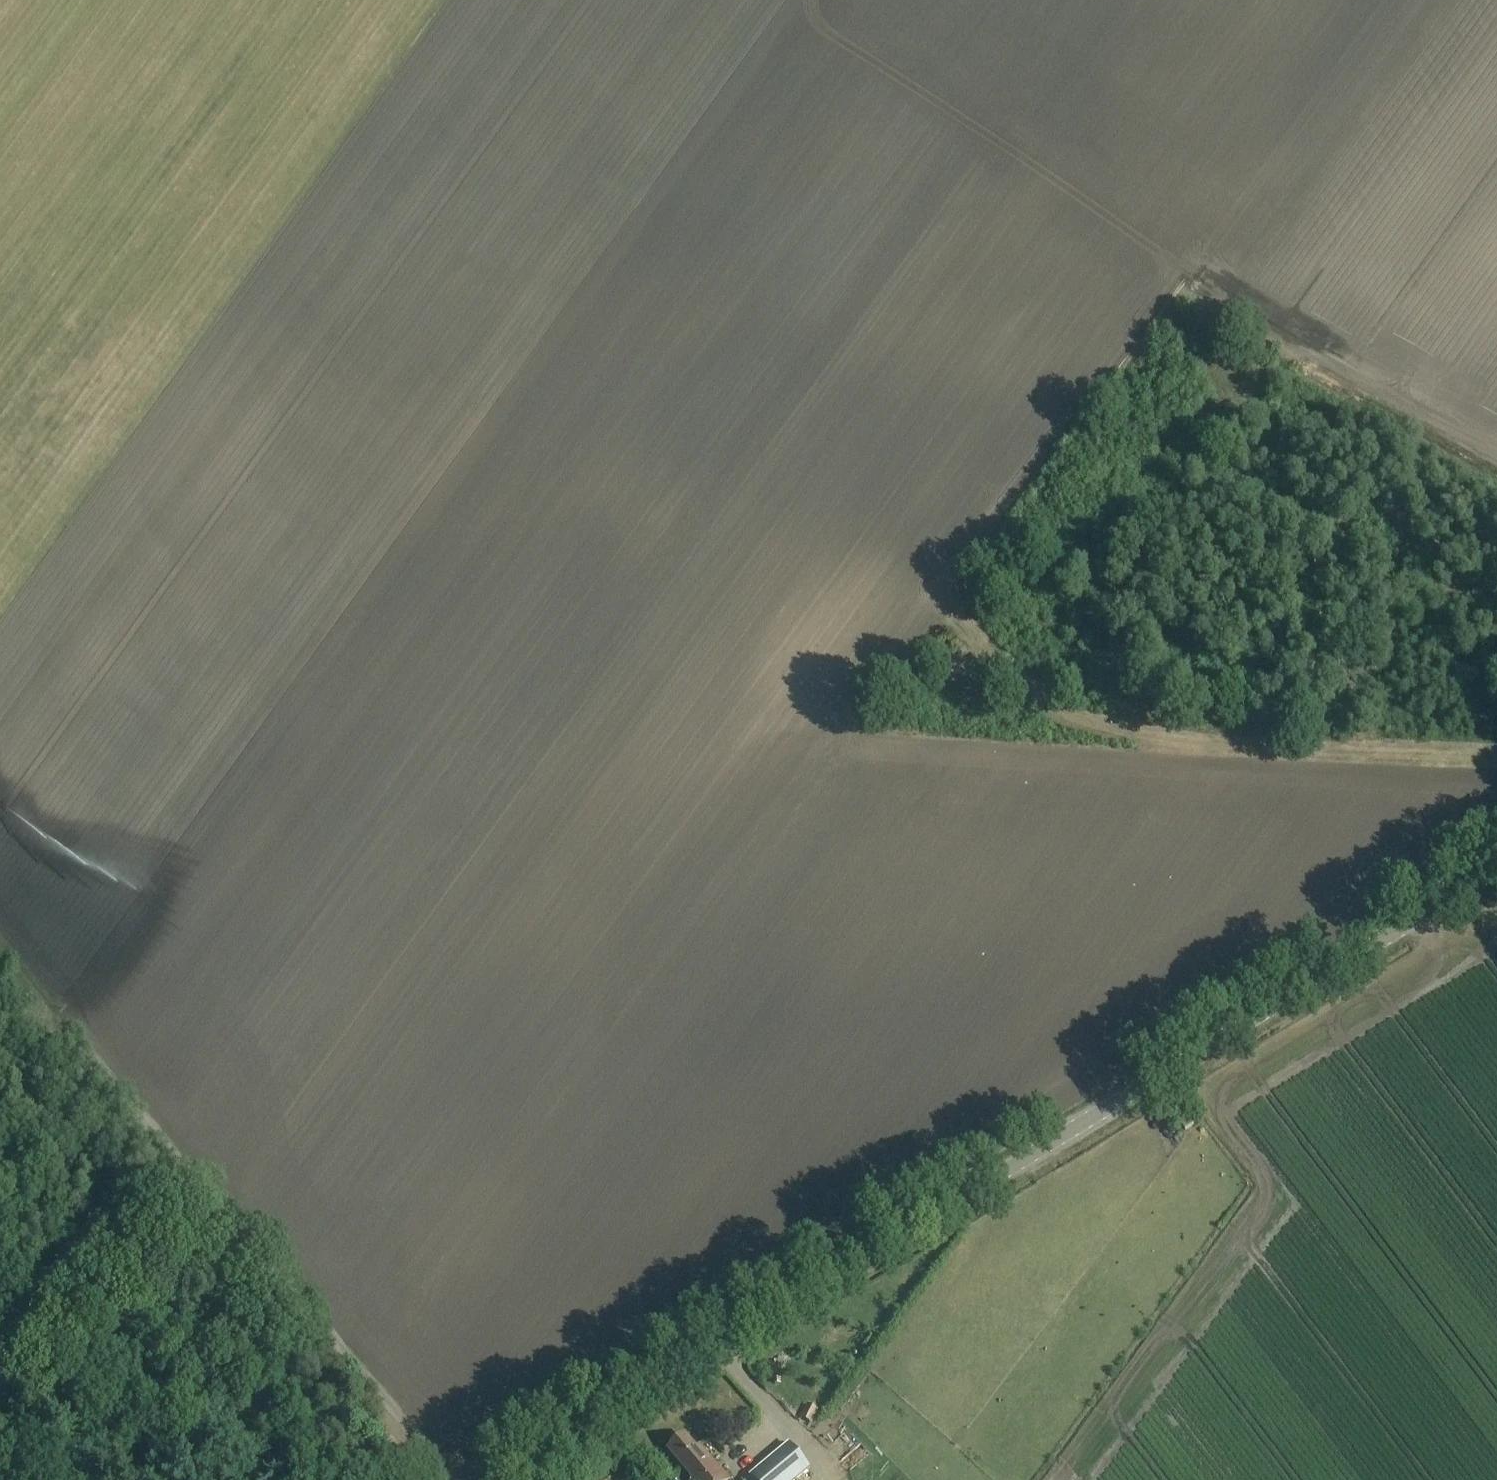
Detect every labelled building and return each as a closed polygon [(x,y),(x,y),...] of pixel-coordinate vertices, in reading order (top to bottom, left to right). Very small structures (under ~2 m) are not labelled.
[(1117,627),(1103,637),(1111,648),(1125,638),(1117,627)] [(1185,1136),(1196,1129),(1188,1116),(1177,1122),(1185,1136)] [(823,1422),(826,1405),(813,1402),(810,1419),(823,1422)] [(689,1437),(671,1451),(693,1479),(733,1479),(734,1479),(724,1468),(721,1471),(702,1446),(698,1449),(689,1437)] [(752,1479),(794,1479),(809,1468),(789,1444),(751,1475),(754,1479),(752,1479)]
